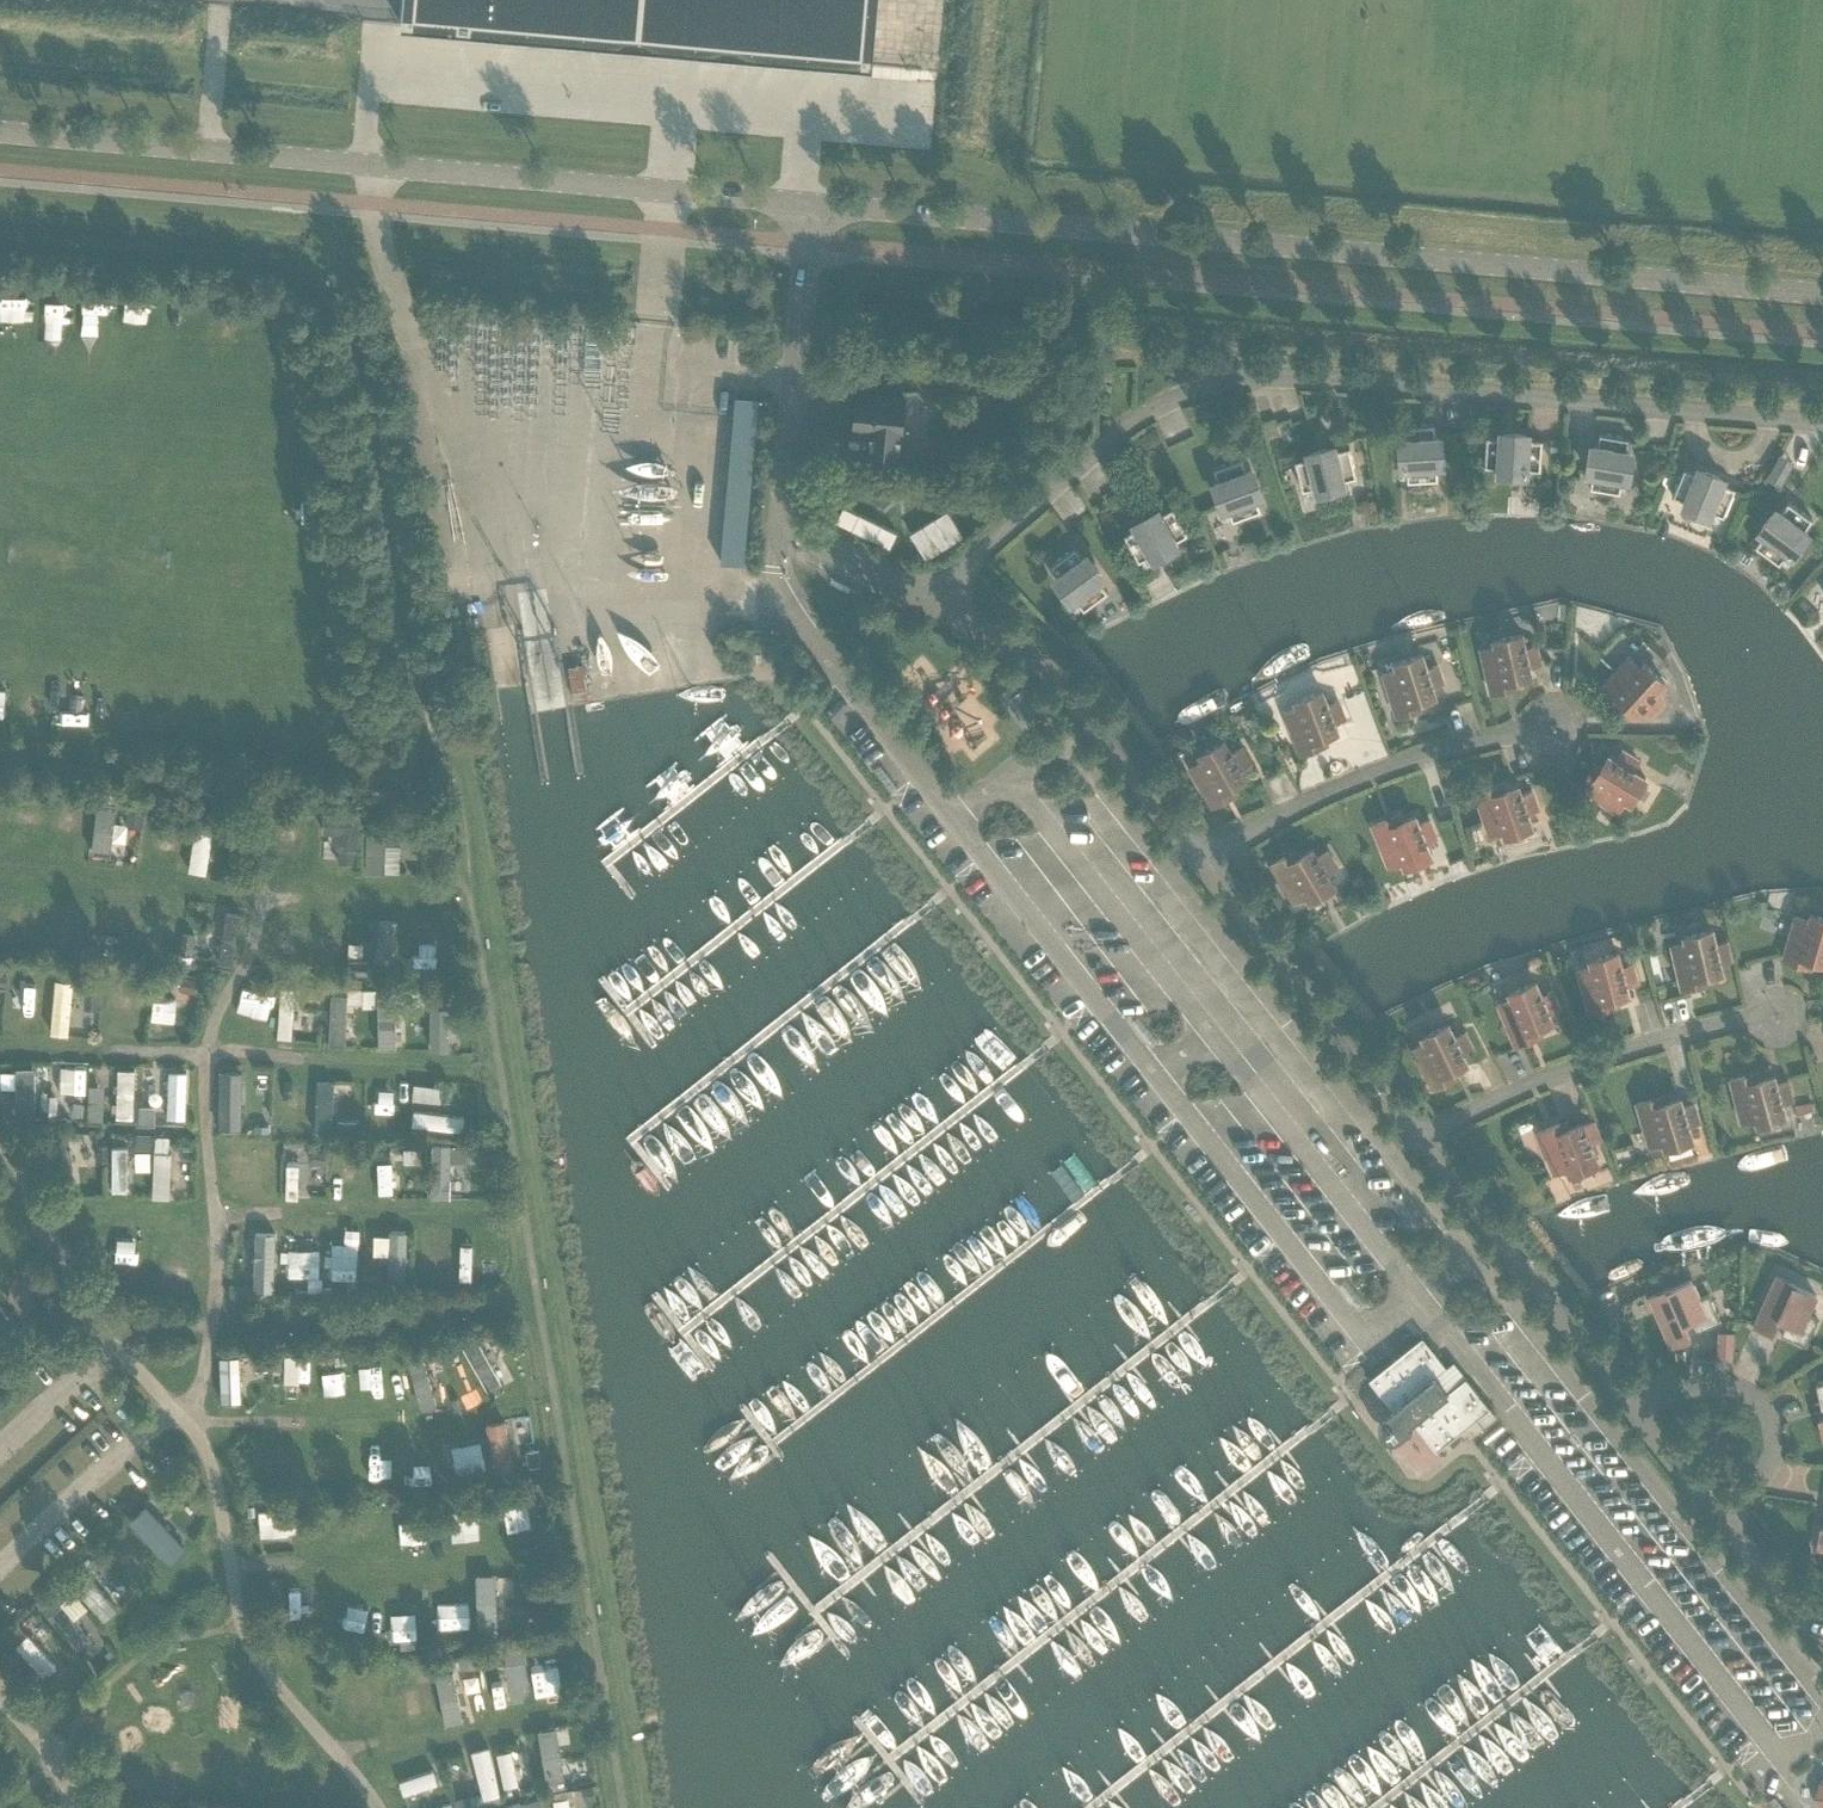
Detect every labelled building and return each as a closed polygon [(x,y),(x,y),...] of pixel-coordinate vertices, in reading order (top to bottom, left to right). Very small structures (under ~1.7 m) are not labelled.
[(402,16),(873,57),(878,0),(403,0),(402,16)] [(116,327),(116,293),(83,292),(82,326),(116,327)] [(901,456),(902,441),(901,441),(905,397),(856,392),(853,427),(873,429),(871,454),(901,456)] [(1398,448),(1398,453),(1399,459),(1402,467),(1403,468),(1406,468),(1407,481),(1437,479),(1436,467),(1440,466),(1441,464),(1443,456),(1443,451),(1442,445),(1438,436),(1438,435),(1435,436),(1434,423),(1404,425),(1404,437),(1401,438),(1398,448)] [(1486,436),(1484,466),(1497,467),(1496,470),(1497,471),(1506,474),(1512,475),(1517,475),(1525,473),(1527,472),(1528,469),(1540,470),(1542,439),(1530,438),(1530,435),(1528,434),(1520,431),(1514,430),(1509,431),(1500,433),(1499,433),(1498,437),(1486,436)] [(1587,458),(1587,464),(1588,472),(1588,474),(1591,475),(1589,487),(1619,492),(1621,480),(1625,480),(1626,478),(1630,471),(1631,466),(1631,460),(1630,451),(1630,450),(1627,449),(1629,437),(1599,432),(1597,444),(1593,444),(1588,453),(1587,458)] [(1307,457),(1294,460),(1302,490),(1314,487),(1315,490),(1316,490),(1326,491),(1331,490),(1336,488),(1343,484),(1345,482),(1344,479),(1356,476),(1349,447),(1337,450),(1336,447),(1334,446),(1326,446),(1320,447),(1315,448),(1307,454),(1306,454),(1307,457)] [(1795,461),(1781,453),(1768,478),(1782,485),(1795,461)] [(949,458),(932,457),(931,468),(947,470),(949,458)] [(1241,457),(1213,467),(1217,479),(1214,481),(1214,482),(1215,491),(1216,496),(1218,502),(1223,508),(1225,510),(1228,509),(1232,520),(1261,510),(1257,498),(1260,497),(1260,495),(1259,486),(1258,481),(1256,476),(1250,469),(1249,468),(1246,469),(1241,457)] [(1683,466),(1671,494),(1683,499),(1682,502),(1683,503),(1690,509),(1695,512),(1700,514),(1708,514),(1711,514),(1712,511),(1723,516),(1735,488),(1723,483),(1725,480),(1723,478),(1717,473),(1712,471),(1707,469),(1697,468),(1696,468),(1695,471),(1683,466)] [(1762,535),(1754,545),(1779,563),(1786,553),(1789,555),(1791,554),(1797,549),(1801,545),(1804,540),(1807,531),(1807,530),(1804,528),(1812,518),(1788,500),(1780,510),(1777,508),(1777,509),(1769,514),(1765,518),(1762,523),(1759,531),(1759,533),(1762,535)] [(1134,528),(1123,535),(1138,561),(1149,555),(1151,558),(1152,558),(1161,556),(1166,554),(1171,550),(1176,544),(1178,543),(1176,540),(1187,534),(1172,507),(1161,513),(1160,510),(1157,511),(1149,512),(1144,514),(1140,518),(1133,525),(1133,526),(1134,528)] [(1075,545),(1050,564),(1058,574),(1055,576),(1055,577),(1058,586),(1061,591),(1065,595),(1072,600),(1073,601),(1076,599),(1083,609),(1108,591),(1101,581),(1103,579),(1103,577),(1100,569),(1097,564),(1094,560),(1086,554),(1085,554),(1082,556),(1075,545)] [(1495,647),(1481,650),(1491,692),(1519,685),(1517,678),(1531,675),(1529,666),(1540,663),(1536,645),(1525,647),(1521,633),(1493,639),(1495,647)] [(1397,670),(1383,674),(1396,715),(1423,706),(1421,699),(1435,695),(1432,686),(1443,682),(1437,665),(1426,668),(1422,654),(1394,663),(1397,670)] [(1638,668),(1628,658),(1599,690),(1620,709),(1625,704),(1635,714),(1642,707),(1650,715),(1663,701),(1654,693),(1665,682),(1644,663),(1638,668)] [(1298,707),(1284,713),(1300,753),(1327,742),(1324,736),(1337,731),(1334,722),(1345,718),(1338,700),(1327,704),(1322,690),(1295,700),(1298,707)] [(1190,768),(1211,805),(1236,790),(1233,784),(1245,777),(1240,769),(1250,763),(1241,747),(1231,753),(1224,740),(1199,754),(1202,761),(1190,768)] [(1580,788),(1616,811),(1624,799),(1630,803),(1645,778),(1632,770),(1638,760),(1622,751),(1616,760),(1608,755),(1601,767),(1595,764),(1580,788)] [(900,787),(881,763),(872,770),(891,794),(900,787)] [(1475,793),(1489,833),(1502,829),(1504,836),(1532,826),(1527,812),(1538,809),(1532,791),(1521,795),(1518,785),(1504,790),(1502,783),(1475,793)] [(95,848),(108,848),(109,799),(96,799),(95,848)] [(1372,825),(1389,865),(1402,860),(1404,866),(1431,855),(1425,841),(1436,837),(1429,820),(1418,824),(1414,815),(1401,821),(1399,814),(1372,825)] [(362,816),(326,818),(327,849),(363,848),(362,816)] [(388,816),(365,817),(367,871),(402,870),(401,841),(389,842),(388,816)] [(191,873),(211,874),(214,825),(194,824),(191,873)] [(1296,849),(1272,864),(1293,901),(1305,894),(1309,900),(1334,886),(1326,873),(1336,867),(1327,851),(1317,857),(1312,848),(1300,855),(1296,849)] [(167,919),(186,920),(187,905),(167,904),(167,919)] [(1795,917),(1782,958),(1797,962),(1799,955),(1822,962),(1822,918),(1810,914),(1808,921),(1795,917)] [(296,935),(311,935),(311,918),(297,918),(296,935)] [(1685,943),(1672,946),(1681,987),(1695,984),(1694,977),(1721,971),(1719,962),(1730,959),(1726,941),(1715,944),(1712,929),(1684,936),(1685,943)] [(1591,967),(1578,970),(1588,1011),(1603,1008),(1601,1001),(1628,994),(1626,984),(1637,982),(1632,964),(1621,967),(1617,952),(1590,960),(1591,967)] [(181,1028),(178,977),(165,978),(166,1000),(153,1000),(154,1029),(181,1028)] [(53,1037),(72,1038),(74,979),(55,978),(53,1037)] [(1512,999),(1499,1005),(1515,1044),(1528,1038),(1526,1032),(1552,1021),(1548,1012),(1559,1008),(1551,991),(1541,995),(1535,981),(1509,993),(1512,999)] [(7,1028),(25,1029),(26,987),(9,986),(7,1028)] [(280,986),(279,1040),(295,1040),(297,987),(280,986)] [(378,1010),(377,988),(364,989),(364,1010),(378,1010)] [(329,1042),(350,1042),(352,991),(331,991),(329,1042)] [(399,1051),(398,1013),(405,1013),(405,992),(379,993),(381,1052),(399,1051)] [(251,1028),(275,1029),(277,997),(253,996),(251,1028)] [(451,1050),(451,1004),(431,1004),(430,1050),(451,1050)] [(1159,1039),(1140,1016),(1133,1022),(1152,1045),(1159,1039)] [(1425,1043),(1412,1049),(1431,1087),(1444,1081),(1441,1075),(1467,1062),(1463,1053),(1473,1048),(1465,1032),(1454,1037),(1448,1023),(1422,1036),(1425,1043)] [(17,1066),(18,1103),(33,1102),(33,1065),(17,1066)] [(105,1086),(103,1065),(88,1066),(90,1087),(105,1086)] [(84,1097),(87,1069),(63,1067),(60,1095),(84,1097)] [(118,1068),(117,1120),(136,1121),(137,1069),(118,1068)] [(16,1069),(3,1070),(4,1088),(17,1087),(16,1069)] [(170,1070),(168,1120),(186,1120),(188,1070),(170,1070)] [(1792,1100),(1787,1082),(1776,1084),(1774,1075),(1746,1083),(1744,1076),(1730,1079),(1741,1121),(1755,1117),(1757,1124),(1785,1117),(1781,1103),(1792,1100)] [(316,1080),(314,1128),(332,1129),(334,1081),(316,1080)] [(376,1120),(377,1082),(361,1081),(359,1119),(376,1120)] [(263,1089),(239,1089),(239,1109),(263,1108),(263,1089)] [(1683,1107),(1680,1098),(1653,1106),(1651,1099),(1636,1103),(1649,1144),(1662,1140),(1664,1147),(1692,1139),(1688,1125),(1699,1121),(1694,1104),(1683,1107)] [(62,1119),(86,1115),(83,1099),(59,1103),(62,1119)] [(87,1100),(88,1118),(103,1118),(102,1099),(87,1100)] [(1806,1103),(1795,1106),(1797,1114),(1814,1110),(1812,1102),(1806,1103)] [(156,1122),(157,1105),(138,1103),(137,1121),(156,1122)] [(434,1127),(463,1132),(466,1115),(437,1110),(434,1127)] [(1566,1121),(1539,1131),(1542,1140),(1546,1149),(1552,1166),(1554,1171),(1567,1166),(1569,1173),(1596,1163),(1589,1143),(1600,1139),(1593,1120),(1582,1124),(1581,1123),(1569,1128),(1566,1121)] [(109,1200),(130,1200),(131,1143),(110,1143),(109,1200)] [(137,1149),(137,1169),(152,1169),(152,1149),(137,1149)] [(155,1150),(153,1194),(171,1195),(173,1151),(155,1150)] [(393,1159),(378,1160),(380,1191),(394,1191),(393,1159)] [(308,1196),(309,1170),(286,1170),(285,1196),(308,1196)] [(429,1200),(452,1200),(452,1172),(430,1172),(429,1200)] [(409,1180),(396,1182),(399,1201),(412,1198),(409,1180)] [(10,1235),(2,1223),(0,1225),(0,1242),(10,1235)] [(341,1224),(340,1275),(361,1276),(363,1225),(341,1224)] [(460,1270),(461,1225),(430,1224),(429,1270),(460,1270)] [(290,1281),(316,1280),(315,1252),(288,1253),(290,1281)] [(1796,1284),(1776,1275),(1753,1325),(1773,1334),(1779,1320),(1786,1323),(1781,1333),(1806,1345),(1818,1318),(1808,1313),(1817,1295),(1795,1286),(1796,1284)] [(1368,1304),(1348,1278),(1341,1284),(1361,1310),(1368,1304)] [(1669,1287),(1649,1296),(1671,1347),(1691,1338),(1685,1324),(1691,1321),(1696,1331),(1720,1321),(1709,1293),(1699,1298),(1691,1280),(1670,1289),(1669,1287)] [(1733,1331),(1717,1330),(1715,1358),(1731,1359),(1733,1331)] [(487,1383),(503,1375),(481,1335),(465,1344),(487,1383)] [(1422,1336),(1369,1378),(1392,1407),(1382,1415),(1381,1416),(1379,1418),(1378,1420),(1377,1424),(1377,1426),(1378,1429),(1378,1431),(1379,1433),(1381,1435),(1382,1436),(1385,1438),(1387,1439),(1390,1439),(1394,1439),(1397,1438),(1399,1437),(1404,1433),(1400,1429),(1406,1425),(1413,1420),(1437,1450),(1490,1407),(1466,1377),(1448,1391),(1435,1375),(1446,1366),(1422,1336)] [(279,1381),(303,1381),(303,1354),(279,1353),(279,1381)] [(507,1414),(487,1416),(490,1450),(509,1449),(507,1414)] [(478,1504),(451,1505),(452,1535),(479,1534),(478,1504)] [(291,1506),(260,1507),(260,1539),(291,1539),(291,1506)] [(158,1511),(144,1521),(167,1556),(182,1546),(158,1511)] [(402,1516),(402,1549),(429,1549),(428,1515),(402,1516)] [(498,1610),(497,1567),(478,1567),(479,1610),(498,1610)] [(93,1579),(81,1587),(105,1619),(116,1611),(93,1579)] [(40,1606),(74,1647),(92,1632),(77,1614),(88,1604),(69,1581),(40,1606)] [(467,1625),(466,1598),(441,1599),(442,1626),(467,1625)] [(30,1631),(16,1642),(44,1678),(58,1667),(30,1631)] [(527,1638),(535,1690),(551,1688),(544,1636),(527,1638)] [(453,1653),(454,1666),(436,1668),(442,1719),(465,1716),(461,1683),(477,1681),(473,1651),(453,1653)] [(501,1662),(485,1662),(487,1704),(503,1703),(501,1662)] [(564,1722),(543,1723),(546,1778),(567,1777),(564,1722)] [(483,1795),(501,1791),(488,1741),(471,1746),(483,1795)] [(514,1744),(495,1748),(505,1786),(523,1782),(514,1744)] [(434,1766),(400,1778),(407,1797),(441,1784),(434,1766)] [(558,1807),(574,1807),(574,1793),(558,1793),(558,1807)]
